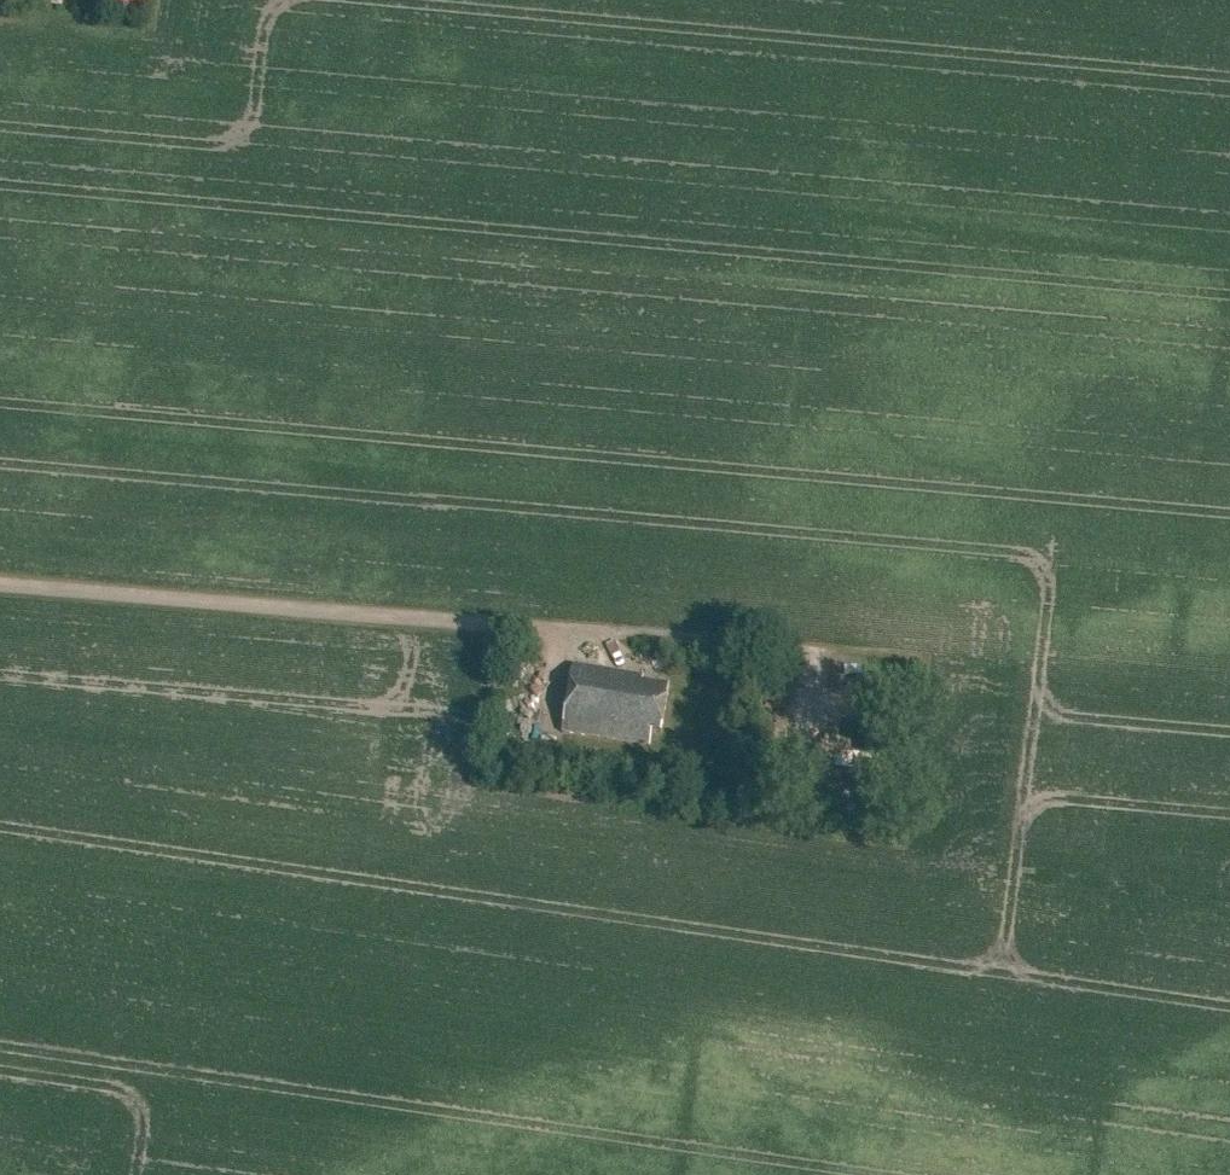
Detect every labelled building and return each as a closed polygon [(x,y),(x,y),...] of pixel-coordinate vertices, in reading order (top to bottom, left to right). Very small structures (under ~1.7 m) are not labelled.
[(561,734),(649,748),(651,735),(661,737),(668,689),(641,685),(641,680),(572,668),(561,734)]
